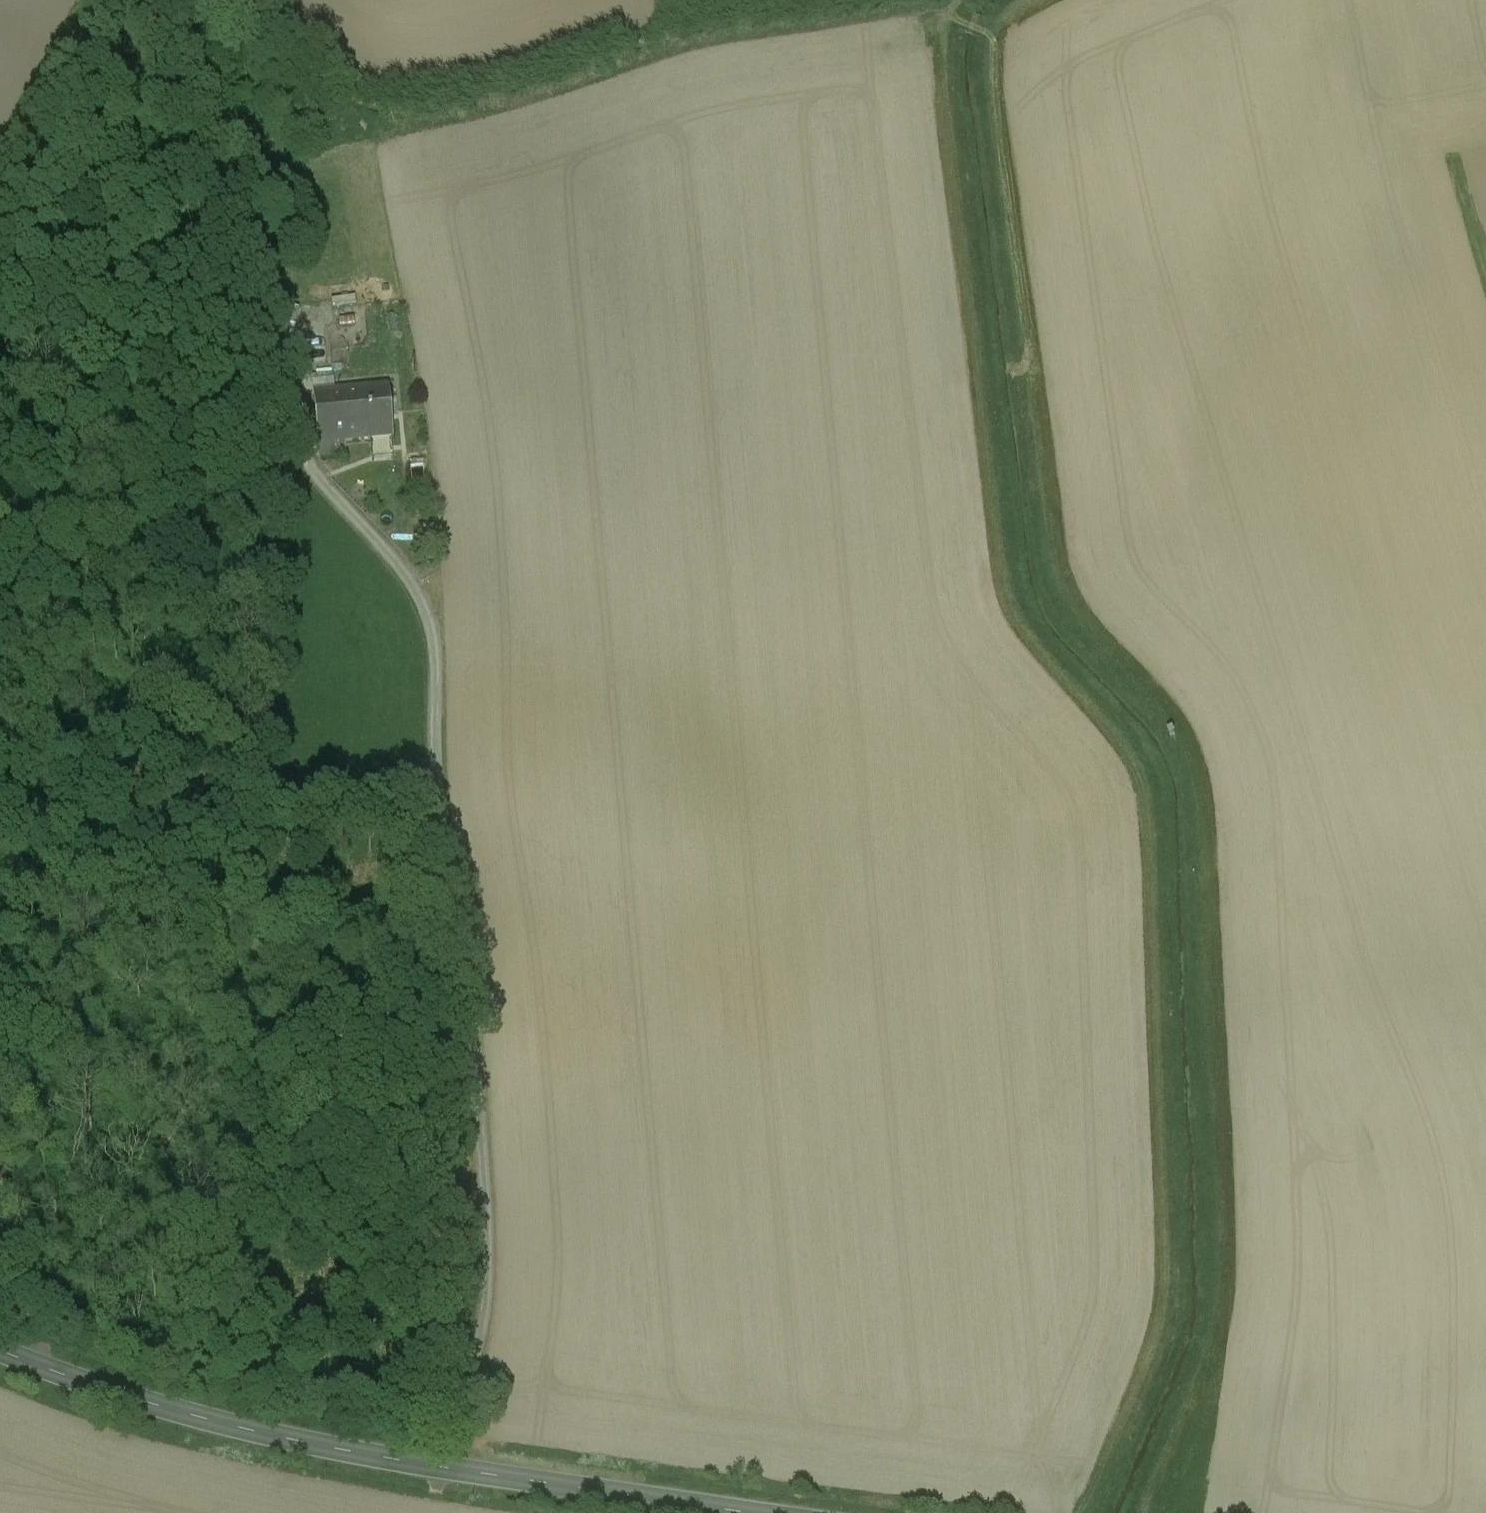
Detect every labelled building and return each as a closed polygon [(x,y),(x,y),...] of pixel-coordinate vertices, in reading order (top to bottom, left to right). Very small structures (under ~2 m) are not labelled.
[(388,389),(314,396),(318,445),(393,438),(388,389)]
